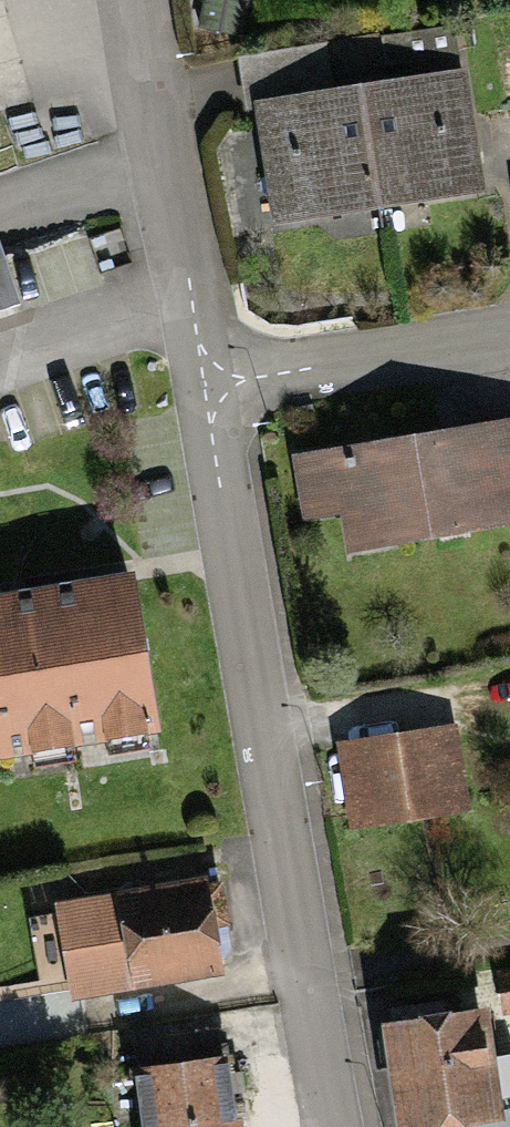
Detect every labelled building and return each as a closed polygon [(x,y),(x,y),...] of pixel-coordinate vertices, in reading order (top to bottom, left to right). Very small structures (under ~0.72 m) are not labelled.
[(455,73),(255,107),(275,225),(475,190),(455,73)] [(0,241),(0,311),(22,304),(1,241),(0,241)] [(284,464),(294,521),(336,514),(344,563),(509,535),(509,425),(284,464)] [(155,726),(128,571),(0,593),(0,753),(155,726)] [(446,728),(330,747),(344,835),(460,817),(446,728)] [(205,882),(56,904),(70,998),(219,976),(205,882)] [(497,982),(501,1008),(509,1006),(509,980),(497,982)] [(369,1034),(383,1126),(438,1126),(492,1119),(475,1017),(369,1034)] [(129,1073),(136,1126),(221,1126),(213,1063),(129,1073)]
